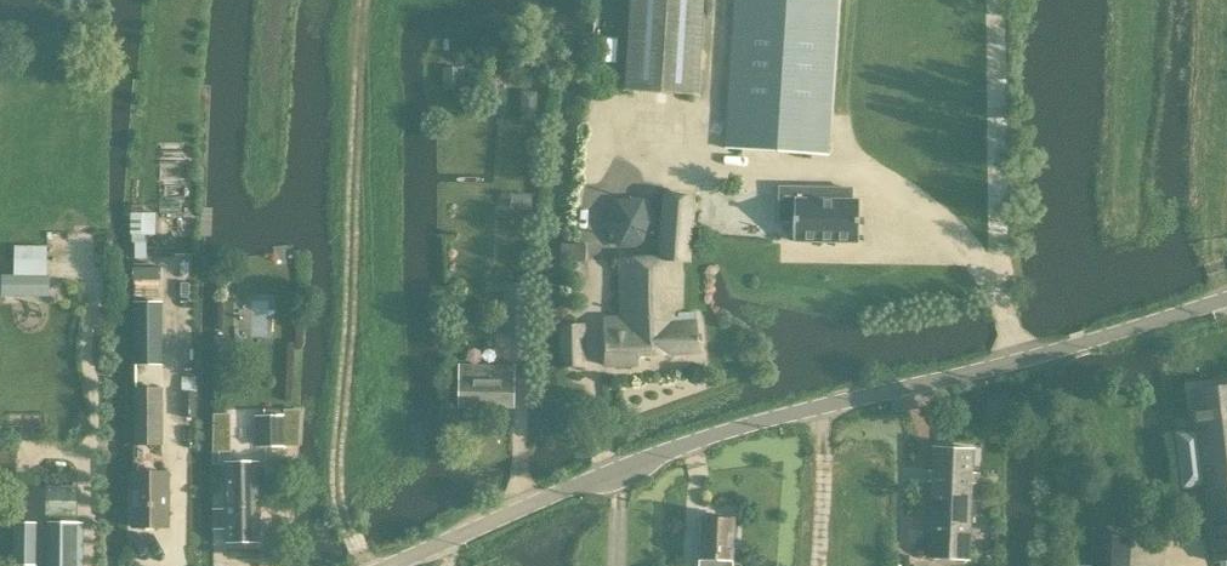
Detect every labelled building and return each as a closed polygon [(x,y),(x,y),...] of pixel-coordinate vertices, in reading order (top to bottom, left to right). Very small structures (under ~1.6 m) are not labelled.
[(703,0),(630,0),(625,92),(697,96),(703,0)] [(836,0),(734,0),(726,148),(828,155),(836,0)] [(457,67),(443,68),(444,90),(458,90),(457,67)] [(794,240),(857,242),(858,200),(851,200),(851,188),(780,186),(779,220),(795,220),(794,240)] [(512,209),(532,209),(532,195),(512,194),(512,209)] [(648,257),(651,354),(700,353),(699,313),(682,312),(681,261),(690,262),(696,197),(666,195),(662,258),(648,257)] [(131,234),(131,241),(134,241),(135,258),(147,258),(147,241),(145,241),(145,234),(131,234)] [(567,260),(585,261),(586,245),(567,243),(562,243),(560,259),(567,260)] [(605,318),(606,365),(638,364),(639,354),(651,354),(648,257),(649,249),(634,250),(633,259),(620,258),(621,319),(605,318)] [(14,274),(2,274),(2,296),(34,297),(34,275),(14,274)] [(502,333),(527,333),(529,284),(503,284),(502,333)] [(560,365),(585,365),(584,324),(560,324),(560,365)] [(460,404),(512,405),(513,365),(460,365),(460,404)] [(163,387),(133,387),(133,390),(133,444),(159,444),(163,444),(163,387)] [(1193,391),(1198,433),(1177,435),(1183,477),(1204,475),(1215,563),(1226,562),(1226,565),(1226,387),(1193,391)] [(198,392),(181,392),(181,417),(198,417),(198,392)] [(296,410),(264,410),(264,416),(265,447),(287,446),(294,446),(299,446),(301,410),(296,410)] [(213,413),(212,464),(215,464),(220,464),(220,452),(232,452),(230,414),(216,413),(213,413)] [(974,450),(935,448),(929,557),(969,559),(974,450)] [(225,510),(213,510),(214,530),(225,529),(226,543),(259,542),(256,463),(223,464),(225,510)] [(131,474),(130,527),(168,527),(168,474),(131,474)] [(740,565),(732,565),(735,520),(721,520),(721,517),(707,516),(707,520),(703,519),(702,542),(699,542),(698,557),(701,557),(701,565),(741,565),(740,565)] [(14,522),(14,564),(36,564),(36,522),(14,522)] [(82,525),(76,525),(70,525),(49,525),(48,565),(81,565),(82,525)] [(1093,565),(1130,565),(1132,538),(1095,535),(1093,565)]
